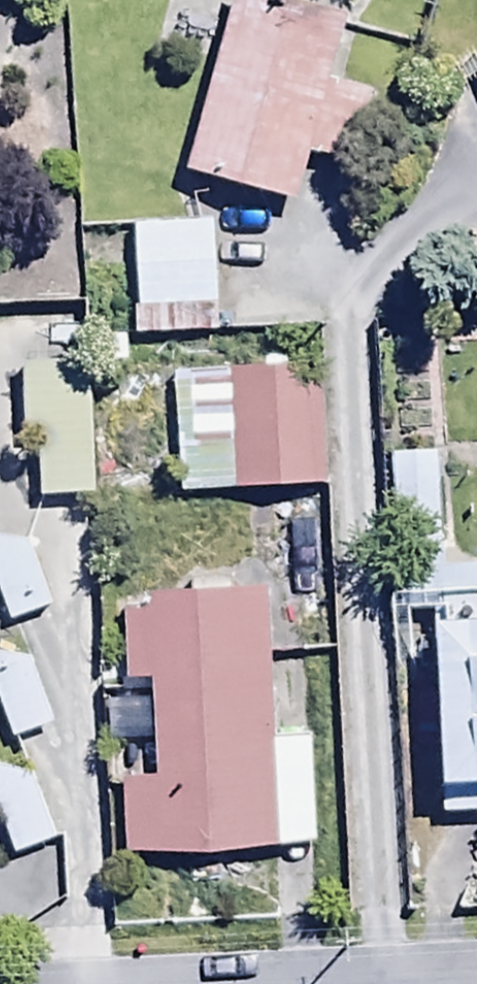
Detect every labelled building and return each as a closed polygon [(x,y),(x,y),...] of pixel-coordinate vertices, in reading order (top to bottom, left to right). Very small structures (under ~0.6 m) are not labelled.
[(336,0),(229,0),(183,139),(293,175),(310,125),(352,139),(381,53),(338,39),(349,4),(336,0)] [(211,179),(133,183),(137,275),(216,271),(211,179)] [(89,359),(18,361),(21,445),(36,444),(37,496),(93,494),(89,359)] [(321,486),(316,361),(223,365),(228,489),(321,486)] [(0,541),(0,597),(9,621),(50,605),(26,541),(0,541)] [(400,566),(401,608),(432,607),(439,815),(476,814),(476,563),(400,566)] [(272,735),(265,585),(119,591),(123,680),(148,679),(153,775),(118,776),(121,853),(315,844),(310,733),(272,735)] [(0,654),(0,709),(11,738),(52,723),(28,657),(0,654)] [(0,767),(0,820),(12,854),(56,839),(33,775),(0,767)]
